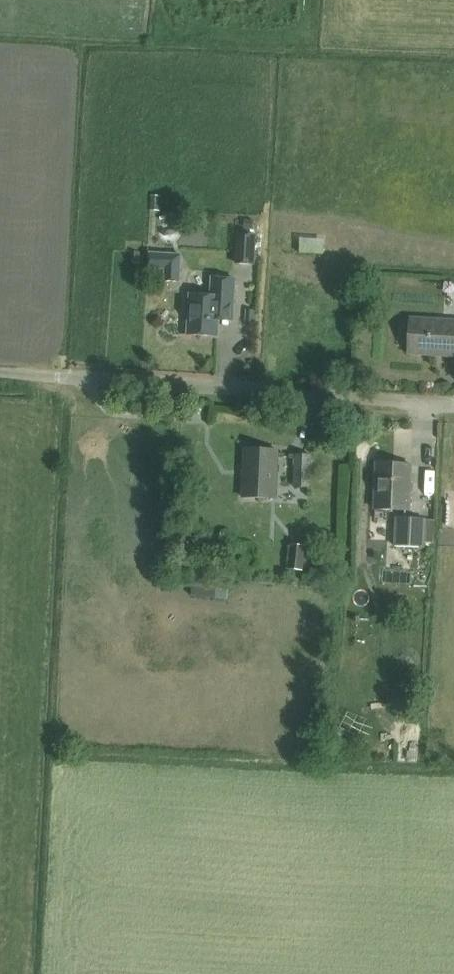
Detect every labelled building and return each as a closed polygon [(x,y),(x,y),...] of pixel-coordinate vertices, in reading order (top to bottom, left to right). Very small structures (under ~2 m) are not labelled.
[(237,233),(236,263),(256,264),(257,234),(237,233)] [(149,267),(164,268),(164,279),(180,280),(182,254),(150,252),(149,267)] [(235,279),(212,277),(211,295),(190,294),(189,311),(192,311),(191,334),(218,336),(219,320),(233,321),(235,279)] [(410,317),(408,353),(453,356),(453,320),(410,317)] [(416,423),(415,510),(437,510),(438,423),(416,423)] [(245,449),(243,497),(276,499),(278,450),(245,449)] [(311,455),(295,454),(294,486),(310,487),(311,455)] [(407,509),(408,465),(380,464),(378,507),(407,509)] [(429,518),(399,516),(398,544),(427,546),(429,518)] [(303,570),(305,546),(291,545),(288,568),(303,570)] [(397,675),(384,674),(384,688),(397,688),(397,675)]
